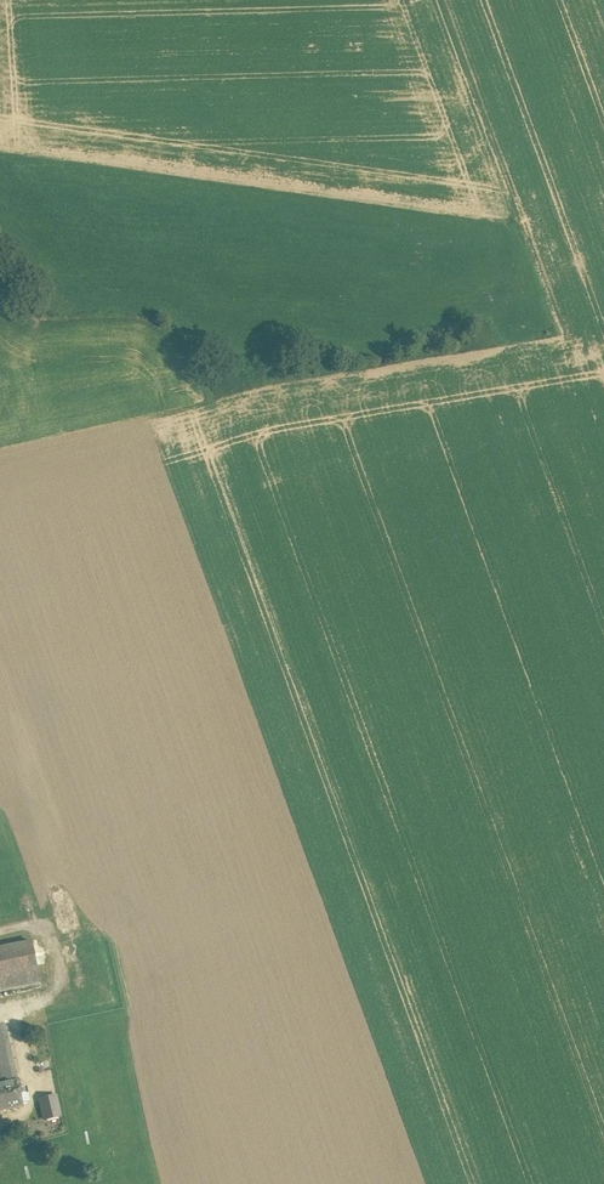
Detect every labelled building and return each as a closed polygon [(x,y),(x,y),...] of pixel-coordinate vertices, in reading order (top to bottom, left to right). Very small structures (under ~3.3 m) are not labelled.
[(0,948),(0,990),(40,981),(32,942),(0,948)] [(16,1077),(3,1024),(0,1025),(0,1081),(16,1077)] [(0,1081),(0,1112),(23,1107),(16,1077),(0,1081)] [(56,1096),(40,1099),(45,1120),(60,1116),(56,1096)]
